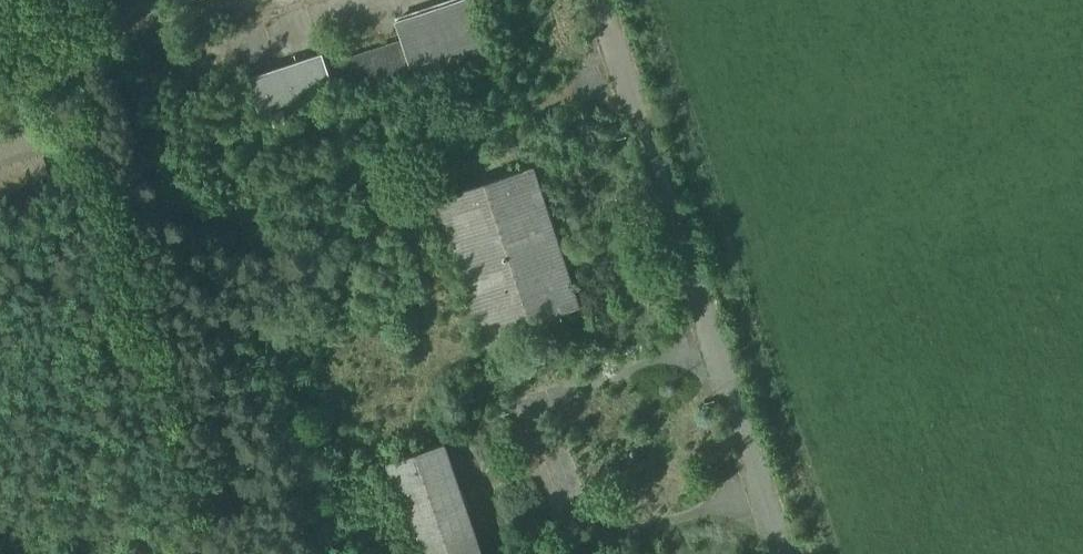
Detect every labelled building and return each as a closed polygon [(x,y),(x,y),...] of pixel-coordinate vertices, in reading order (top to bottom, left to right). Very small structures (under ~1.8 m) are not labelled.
[(177,9),(206,0),(174,0),(177,9)] [(241,70),(256,114),(328,91),(333,106),(492,56),(474,0),(443,0),(393,16),(400,39),(323,64),(317,46),(241,70)] [(531,160),(435,193),(482,329),(578,297),(531,160)] [(382,454),(413,553),(478,553),(442,436),(382,454)]
